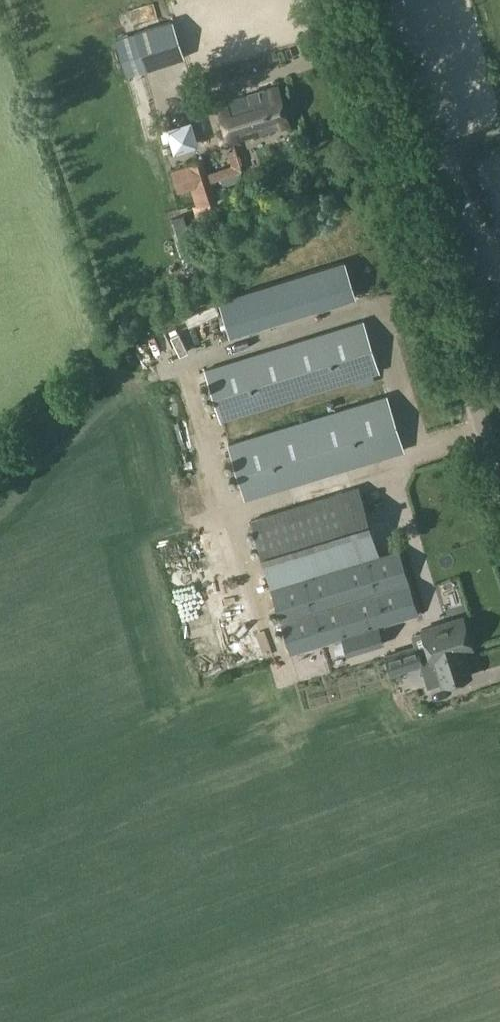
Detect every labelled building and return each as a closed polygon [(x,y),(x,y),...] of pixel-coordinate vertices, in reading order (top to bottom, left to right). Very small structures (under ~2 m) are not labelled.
[(170,23),(116,40),(128,76),(182,59),(170,23)] [(288,124),(276,86),(219,104),(226,128),(219,130),(223,142),(230,140),(231,142),(288,124)] [(217,199),(218,199),(205,159),(183,166),(171,170),(177,191),(190,188),(196,206),(192,207),(196,217),(220,209),(217,199)] [(229,333),(356,295),(346,261),(219,299),(229,333)] [(364,320),(250,355),(205,369),(221,420),(265,406),(266,407),(380,373),(364,320)] [(228,444),(245,499),(278,489),(278,490),(403,451),(386,396),(270,431),(228,444)] [(378,556),(359,487),(251,520),(263,558),(291,654),(417,614),(397,550),(378,556)] [(474,648),(464,617),(424,630),(429,648),(433,660),(436,660),(443,683),(444,685),(473,676),(467,658),(466,658),(463,651),(474,648)] [(378,628),(359,634),(363,647),(382,641),(378,628)] [(422,645),(392,655),(397,672),(422,664),(430,687),(443,683),(436,660),(433,660),(429,648),(423,649),(422,645)]
